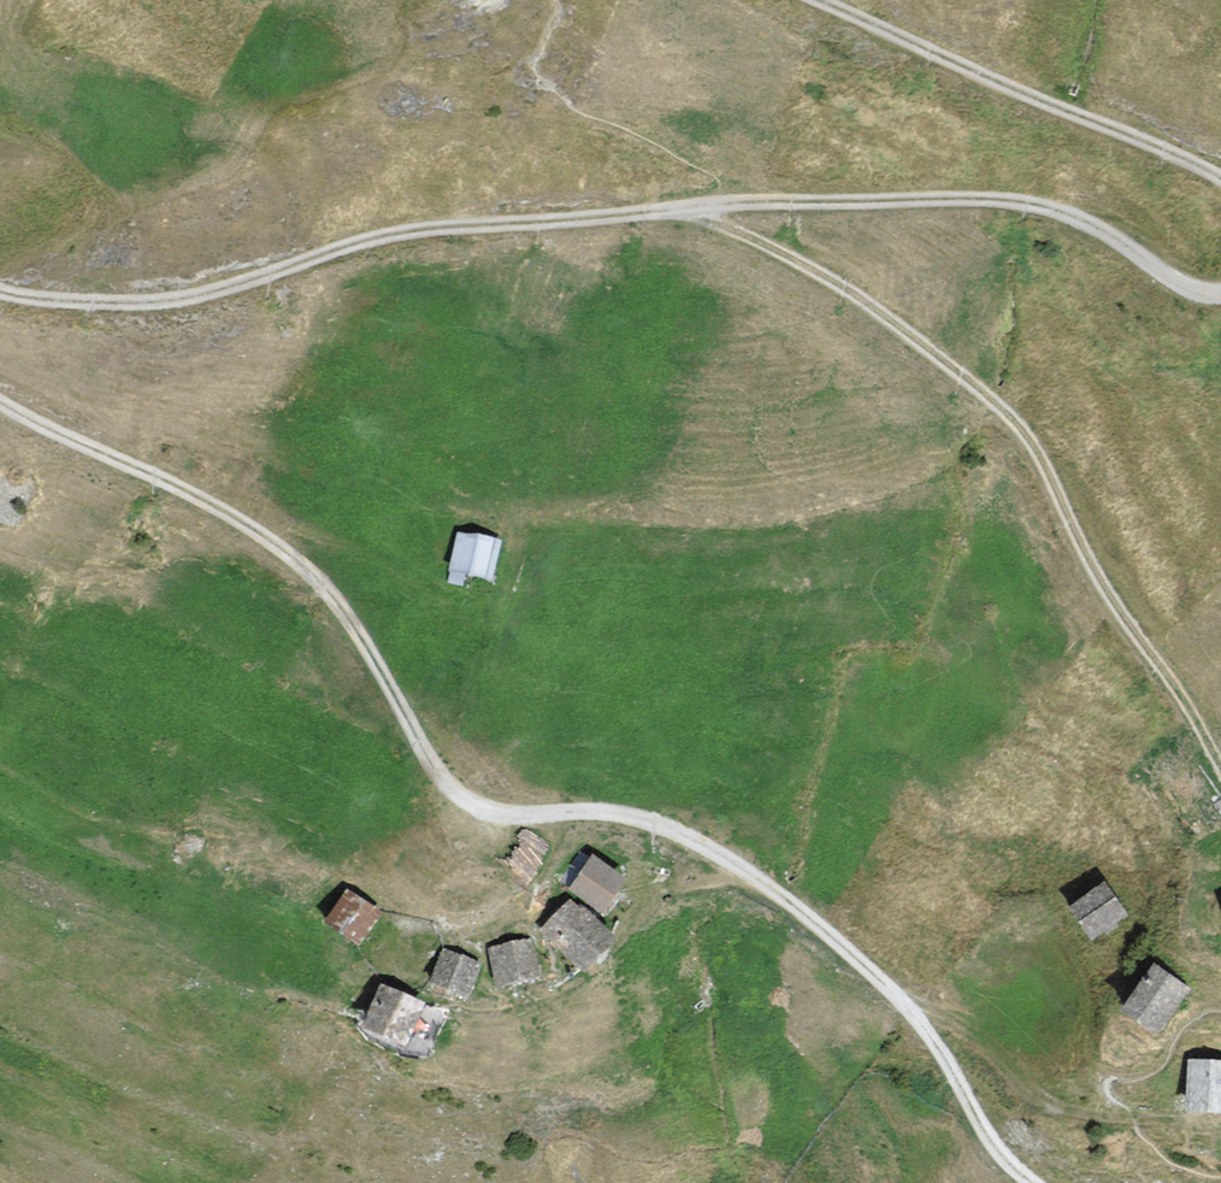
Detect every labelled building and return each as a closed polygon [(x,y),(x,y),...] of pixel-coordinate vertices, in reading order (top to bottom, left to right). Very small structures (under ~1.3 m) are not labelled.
[(497,541),(460,533),(448,582),(462,585),(466,570),(470,571),(489,576),(497,541)] [(623,879),(593,858),(572,887),(602,908),(611,896),(623,879)] [(1123,912),(1103,886),(1073,908),(1093,935),(1108,924),(1123,912)] [(378,913),(348,892),(329,921),(342,930),(359,941),(378,913)] [(586,913),(572,900),(545,930),(586,966),(613,936),(586,913)] [(536,975),(529,942),(494,949),(500,982),(518,979),(536,975)] [(477,966),(443,952),(432,980),(449,987),(466,993),(477,966)] [(1185,989),(1156,969),(1126,1012),(1156,1032),(1179,998),(1185,989)] [(422,1004),(383,987),(366,1025),(406,1042),(415,1019),(422,1004)] [(1192,1061),(1191,1109),(1220,1110),(1220,1062),(1192,1061)]
